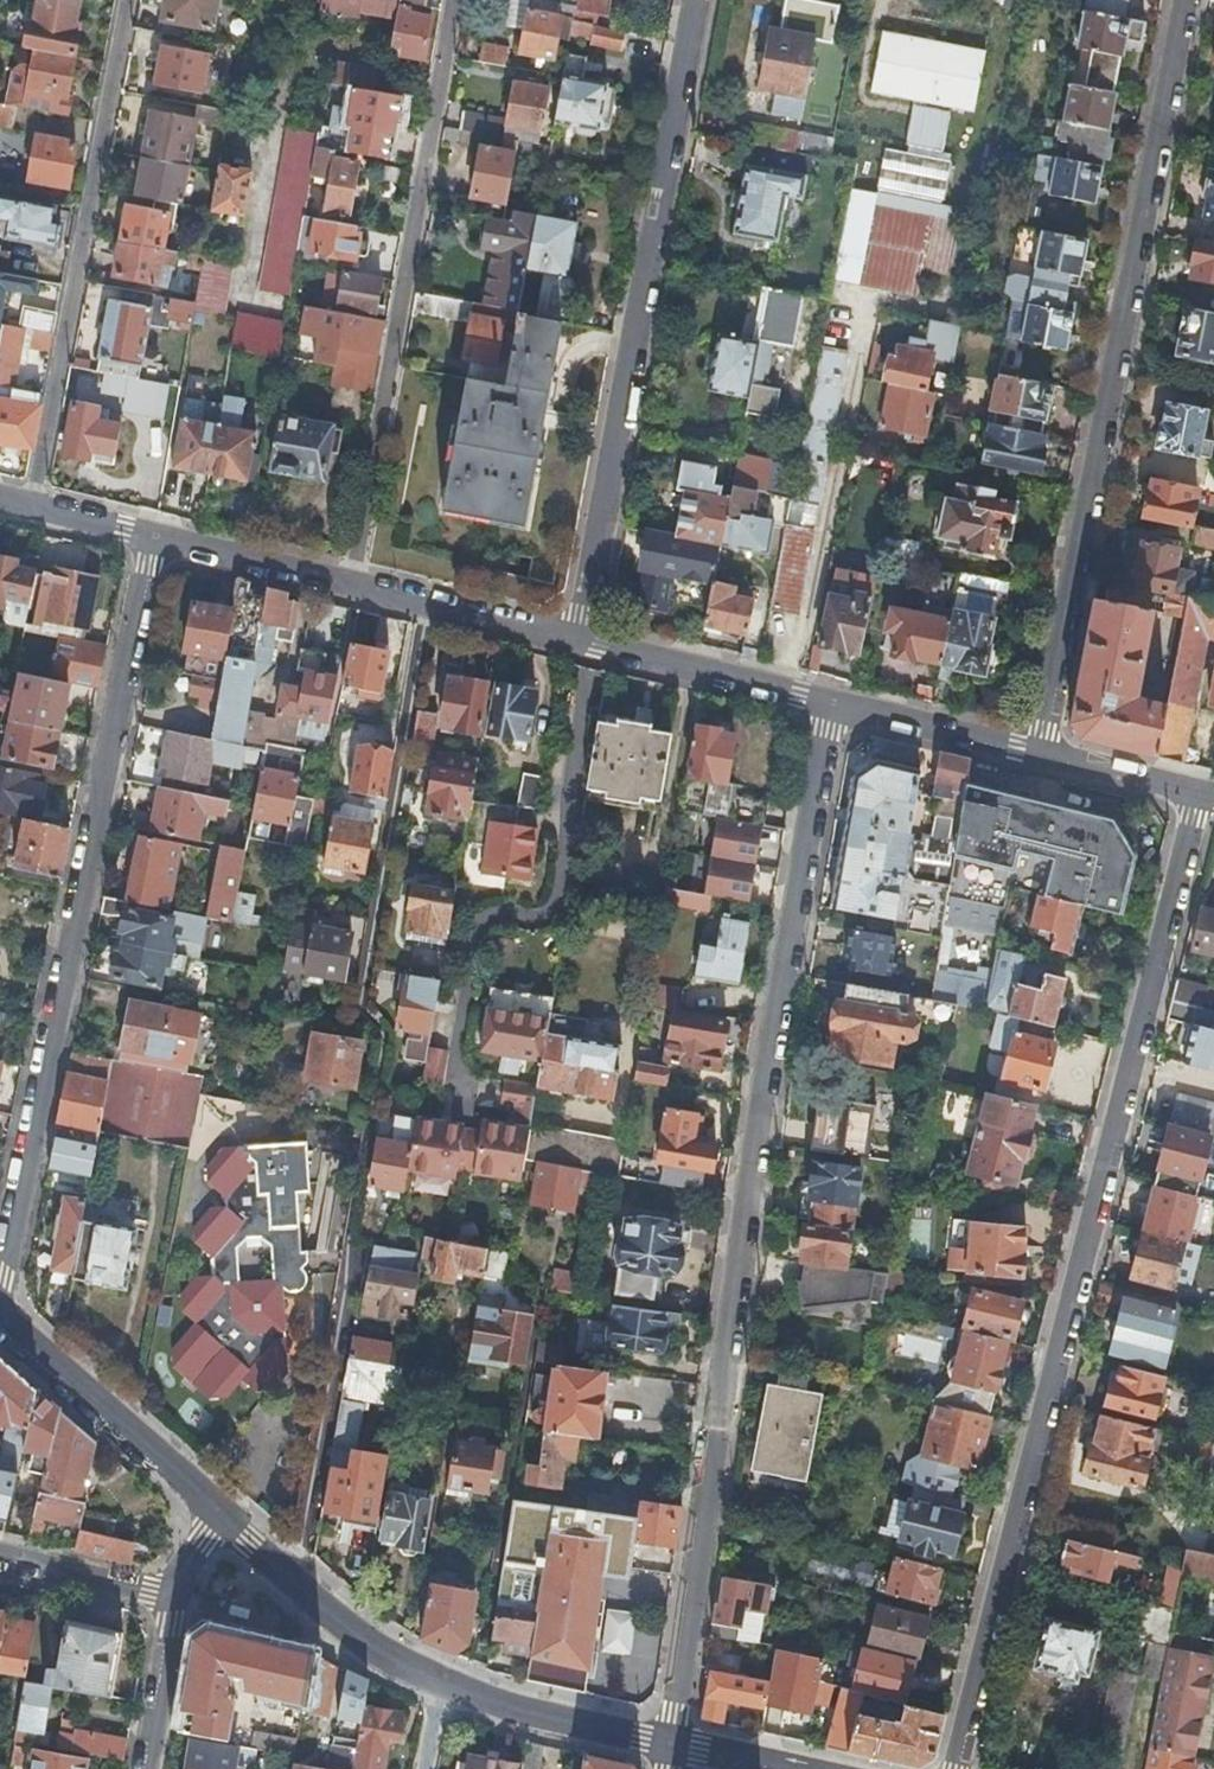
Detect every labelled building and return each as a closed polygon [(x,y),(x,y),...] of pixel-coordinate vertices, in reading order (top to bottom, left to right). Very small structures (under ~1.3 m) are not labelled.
[(23,45),(34,47),(73,55),(77,31),(71,31),(77,0),(75,0),(38,0),(33,23),(28,22),(23,45)] [(162,16),(212,25),(216,0),(165,0),(162,16)] [(321,5),(359,13),(360,7),(361,0),(322,0),(321,5)] [(360,7),(390,13),(393,0),(361,0),(360,7)] [(401,43),(399,52),(424,56),(431,13),(413,9),(414,3),(397,0),(390,41),(401,43)] [(570,35),(570,32),(573,17),(576,2),(565,0),(564,0),(562,12),(528,6),(529,0),(517,0),(514,21),(525,23),(520,50),(553,56),(558,33),(570,35)] [(528,6),(562,12),(564,0),(529,0),(528,6)] [(595,22),(597,12),(608,14),(611,0),(576,0),(576,2),(573,17),(595,22)] [(838,2),(829,0),(786,0),(781,27),(771,25),(759,84),(775,87),(771,109),(800,114),(815,35),(831,38),(838,2)] [(1021,9),(1022,0),(979,0),(1021,9)] [(1084,7),(1127,15),(1130,0),(1085,0),(1084,7)] [(1084,7),(1077,45),(1081,46),(1075,81),(1114,89),(1121,53),(1122,53),(1126,37),(1141,40),(1145,19),(1129,16),(1127,15),(1084,7)] [(573,17),(570,32),(593,36),(595,22),(573,17)] [(623,46),(626,29),(597,22),(594,40),(623,46)] [(869,91),(915,101),(950,108),(971,113),(984,48),(882,27),(869,91)] [(479,58),(506,63),(509,45),(482,40),(479,58)] [(388,50),(399,52),(401,43),(390,41),(388,50)] [(209,52),(161,43),(153,82),(201,91),(209,52)] [(11,69),(5,101),(15,103),(64,113),(67,95),(66,95),(73,55),(34,47),(31,65),(20,63),(11,69)] [(563,73),(554,120),(576,124),(576,127),(576,128),(576,129),(576,130),(577,130),(578,131),(590,133),(591,133),(592,133),(593,132),(593,131),(594,127),(599,128),(599,126),(607,84),(607,81),(584,77),(588,55),(567,50),(563,73)] [(325,55),(321,79),(356,85),(382,89),(386,68),(325,55)] [(314,63),(301,61),(299,74),(310,76),(311,77),(314,63)] [(518,138),(538,141),(548,85),(514,79),(507,118),(466,111),(463,128),(504,135),(518,138)] [(1114,89),(1075,81),(1070,80),(1063,119),(1064,119),(1108,127),(1116,89),(1114,89)] [(607,84),(599,126),(606,127),(608,125),(615,88),(613,85),(607,84)] [(336,146),(349,149),(386,156),(391,128),(392,129),(394,116),(398,116),(402,93),(382,89),(356,85),(352,106),(335,103),(331,124),(325,123),(324,130),(319,129),(316,143),(336,146)] [(0,101),(0,123),(11,125),(15,103),(5,101),(0,101)] [(194,116),(226,122),(227,115),(228,106),(197,101),(194,116)] [(941,152),(950,108),(915,101),(905,145),(941,152)] [(143,153),(186,161),(194,116),(151,108),(143,153)] [(830,155),(831,146),(834,133),(795,126),(793,134),(778,131),(779,125),(748,119),(744,139),(775,145),(818,153),(830,155)] [(1040,134),(1037,151),(1056,155),(1056,154),(1102,163),(1108,127),(1064,119),(1061,138),(1040,134)] [(319,129),(290,124),(288,124),(260,287),(289,293),(298,245),(304,214),(306,198),(311,174),(316,143),(319,129)] [(67,184),(75,141),(36,134),(28,176),(67,184)] [(507,201),(518,138),(504,135),(501,149),(481,146),(472,194),(507,201)] [(336,146),(316,143),(311,174),(329,177),(324,210),(349,214),(360,158),(335,154),(336,146)] [(814,173),(818,153),(775,145),(771,165),(746,160),(732,230),(777,239),(786,193),(802,197),(807,172),(814,173)] [(950,164),(885,150),(878,185),(943,199),(950,164)] [(1056,154),(1056,155),(1037,151),(1033,173),(1052,176),(1049,191),(1095,200),(1102,163),(1056,154)] [(175,199),(179,200),(186,161),(143,153),(135,192),(153,196),(175,199)] [(218,163),(211,206),(243,212),(251,169),(218,163)] [(1209,171),(1205,194),(1209,194),(1205,215),(1213,217),(1213,172),(1209,171)] [(854,281),(872,188),(851,184),(833,276),(854,281)] [(877,189),(872,188),(854,281),(859,282),(877,189)] [(962,208),(877,189),(859,282),(917,294),(918,293),(924,265),(949,270),(958,226),(962,208)] [(10,213),(6,232),(55,241),(60,221),(67,222),(69,208),(18,199),(17,200),(0,196),(0,211),(10,213)] [(126,201),(120,237),(122,237),(161,244),(164,224),(171,225),(175,199),(153,196),(152,206),(126,201)] [(319,201),(306,198),(304,214),(316,216),(319,201)] [(527,266),(536,214),(514,210),(512,220),(488,215),(483,245),(495,247),(486,302),(519,308),(527,266)] [(577,219),(537,211),(536,214),(527,266),(545,270),(537,315),(561,319),(572,321),(579,287),(570,275),(567,275),(577,219)] [(304,214),(298,245),(312,248),(308,265),(336,270),(339,253),(355,256),(356,252),(366,254),(369,239),(359,237),(360,231),(353,230),(355,223),(316,216),(304,214)] [(1042,229),(1024,226),(1019,225),(1010,272),(1017,270),(1034,273),(1035,265),(1042,229)] [(1074,234),(1088,237),(1088,228),(1075,227),(1074,234)] [(1042,228),(1042,229),(1035,265),(1034,273),(1017,270),(1010,272),(1007,272),(1004,292),(1011,298),(1010,299),(1028,302),(1028,301),(1073,310),(1073,311),(1074,311),(1076,300),(1065,298),(1068,282),(1078,284),(1080,274),(1088,237),(1074,234),(1042,228)] [(172,246),(161,244),(122,237),(115,272),(165,281),(172,246)] [(188,249),(201,251),(203,242),(190,240),(188,249)] [(1197,240),(1193,260),(1195,261),(1192,276),(1213,281),(1213,244),(1197,240)] [(4,270),(8,249),(0,248),(0,269),(4,270)] [(200,261),(201,254),(201,251),(188,249),(186,258),(200,261)] [(193,298),(192,307),(222,312),(230,259),(201,254),(200,261),(193,298)] [(325,283),(322,303),(374,312),(374,311),(376,302),(381,273),(345,267),(341,286),(325,283)] [(2,283),(34,288),(36,276),(4,270),(0,269),(0,294),(2,283)] [(793,344),(804,291),(766,284),(756,337),(721,330),(710,388),(747,395),(745,410),(774,415),(779,386),(761,383),(763,370),(767,370),(772,340),(793,344)] [(498,348),(511,350),(518,312),(519,308),(486,302),(415,289),(411,314),(418,310),(468,319),(462,356),(469,357),(496,362),(498,348)] [(179,322),(189,324),(192,307),(193,298),(172,295),(169,315),(180,316),(179,322)] [(110,296),(97,368),(107,370),(137,375),(150,303),(110,296)] [(1066,348),(1073,311),(1073,310),(1028,301),(1028,302),(1021,339),(1066,348)] [(383,303),(376,302),(374,311),(382,312),(383,303)] [(383,318),(306,304),(301,332),(318,335),(314,359),(336,362),(338,346),(376,354),(383,318)] [(25,306),(21,326),(51,331),(54,312),(25,306)] [(1184,309),(1180,330),(1182,331),(1178,351),(1213,358),(1213,315),(1184,309)] [(524,521),(561,319),(537,315),(518,312),(511,350),(505,383),(466,376),(443,507),(524,521)] [(237,315),(236,314),(231,346),(269,353),(274,321),(237,315)] [(889,353),(883,379),(889,380),(925,387),(932,350),(954,353),(959,323),(928,317),(925,336),(908,333),(906,346),(897,344),(894,354),(889,353)] [(0,322),(0,325),(0,382),(2,383),(10,384),(12,385),(20,342),(48,347),(51,331),(21,326),(0,322)] [(1005,331),(980,326),(976,345),(1001,350),(1003,340),(1005,331)] [(1030,346),(1003,340),(1001,350),(1001,353),(1027,359),(1030,346)] [(338,346),(336,362),(332,380),(370,387),(376,354),(338,346)] [(851,348),(841,346),(810,502),(819,504),(851,348)] [(465,376),(466,376),(505,383),(511,350),(498,348),(496,362),(469,357),(465,376)] [(1030,359),(1027,359),(1001,353),(998,370),(1026,376),(1030,359)] [(137,375),(107,370),(104,385),(125,389),(123,400),(160,407),(165,380),(137,375)] [(1048,402),(1052,382),(1026,376),(998,370),(991,406),(996,407),(994,422),(1041,431),(1043,417),(1046,402),(1048,402)] [(925,387),(889,380),(880,423),(924,433),(933,388),(925,387)] [(29,445),(39,390),(12,385),(10,384),(7,398),(0,397),(0,439),(29,445)] [(221,399),(208,471),(247,478),(256,428),(239,425),(244,398),(222,394),(221,399)] [(171,465),(208,471),(221,399),(216,398),(213,414),(205,413),(204,419),(180,415),(171,465)] [(62,452),(85,457),(87,447),(113,452),(120,414),(95,409),(96,405),(72,400),(62,452)] [(1158,446),(1211,456),(1213,440),(1213,439),(1202,437),(1206,410),(1169,403),(1165,423),(1162,423),(1158,446)] [(333,425),(334,424),(282,415),(273,468),(301,474),(301,472),(324,476),(329,450),(338,452),(343,427),(333,425)] [(990,421),(989,422),(982,459),(1040,470),(1044,447),(1043,447),(1046,433),(1046,432),(1041,431),(994,422),(990,421)] [(87,447),(85,457),(111,461),(113,452),(87,447)] [(731,482),(766,488),(772,457),(737,451),(731,482)] [(772,457),(766,488),(792,493),(797,462),(772,457)] [(725,514),(729,493),(719,492),(720,483),(711,481),(713,465),(681,459),(676,487),(682,488),(674,533),(720,541),(725,514)] [(1149,494),(1145,514),(1193,523),(1199,486),(1154,478),(1151,494),(1149,494)] [(939,535),(944,536),(942,546),(994,557),(999,535),(1009,537),(1017,501),(991,495),(993,488),(977,485),(977,486),(955,482),(952,499),(946,498),(939,535)] [(810,502),(791,498),(786,521),(805,526),(810,502)] [(819,504),(810,502),(805,526),(815,528),(819,504)] [(738,516),(725,514),(720,541),(767,550),(774,516),(740,510),(738,516)] [(805,526),(786,521),(770,607),(788,611),(805,526)] [(1213,544),(1213,527),(1198,524),(1195,540),(1213,544)] [(805,526),(788,611),(797,613),(815,528),(805,526)] [(714,575),(717,556),(720,542),(648,529),(635,602),(666,610),(673,575),(711,583),(712,579),(713,579),(714,575)] [(921,540),(884,532),(880,555),(916,562),(921,540)] [(1132,584),(1170,591),(1173,591),(1181,548),(1143,541),(1139,561),(1137,560),(1132,584)] [(38,559),(26,556),(21,560),(15,559),(15,560),(0,556),(0,607),(4,607),(2,613),(5,614),(8,623),(24,626),(36,570),(38,559)] [(717,556),(714,575),(728,577),(731,558),(717,556)] [(941,660),(953,599),(955,588),(959,570),(931,565),(921,613),(891,607),(887,629),(894,630),(890,650),(915,656),(915,655),(941,660)] [(848,655),(858,658),(872,593),(854,590),(858,572),(834,567),(818,641),(842,647),(842,650),(843,652),(844,653),(845,654),(846,655),(847,655),(848,655)] [(98,577),(52,568),(51,573),(42,618),(81,625),(87,627),(98,577)] [(43,571),(36,570),(24,626),(24,628),(30,630),(43,571)] [(987,594),(991,577),(959,570),(955,588),(987,594)] [(98,687),(106,645),(79,640),(81,625),(42,618),(51,573),(43,571),(30,630),(58,635),(49,678),(69,682),(98,687)] [(254,653),(256,640),(264,597),(245,592),(247,581),(238,578),(233,608),(226,648),(254,653)] [(704,623),(746,631),(752,599),(729,594),(731,582),(713,579),(712,579),(711,583),(704,623)] [(1156,608),(1166,610),(1170,591),(1132,584),(1110,580),(1107,599),(1156,608)] [(285,598),(287,590),(266,585),(264,597),(256,640),(284,645),(292,600),(285,598)] [(1172,640),(1181,642),(1190,594),(1173,591),(1170,591),(1166,610),(1166,611),(1177,613),(1172,640)] [(1183,761),(1195,700),(1213,704),(1213,662),(1203,659),(1208,635),(1213,636),(1213,612),(1212,612),(1213,600),(1213,599),(1190,594),(1181,642),(1169,703),(1158,755),(1183,761)] [(1083,737),(1158,755),(1169,703),(1138,697),(1140,688),(1146,690),(1148,681),(1142,679),(1156,608),(1107,599),(1097,597),(1085,656),(1073,721),(1083,737)] [(940,662),(956,665),(984,671),(985,668),(995,670),(999,649),(989,647),(990,642),(988,642),(993,617),(973,613),(961,610),(963,601),(953,599),(941,660),(940,662)] [(222,670),(224,659),(224,657),(226,648),(233,608),(192,601),(184,650),(187,650),(182,672),(194,674),(191,692),(199,693),(197,703),(216,707),(222,670)] [(974,603),(963,601),(961,610),(973,613),(974,603)] [(1208,635),(1203,659),(1213,662),(1213,636),(1208,635)] [(350,641),(342,683),(365,687),(364,692),(379,695),(388,649),(350,641)] [(216,737),(265,747),(267,740),(306,747),(324,751),(337,675),(319,671),(322,655),(299,650),(295,667),(305,669),(301,688),(283,685),(275,726),(245,721),(255,665),(252,664),(224,659),(222,670),(216,707),(211,736),(216,737)] [(940,662),(938,675),(953,678),(956,665),(940,662)] [(59,728),(69,682),(49,678),(21,672),(11,718),(59,728)] [(453,723),(452,726),(477,731),(486,680),(462,675),(461,679),(447,676),(439,721),(453,723)] [(496,682),(488,729),(525,736),(534,690),(517,687),(517,686),(496,682)] [(417,708),(411,744),(430,747),(435,712),(417,708)] [(59,728),(11,718),(3,754),(51,764),(59,728)] [(670,731),(597,719),(586,786),(605,789),(603,795),(638,802),(639,795),(659,799),(670,731)] [(721,731),(721,728),(699,724),(690,774),(708,777),(706,790),(724,793),(735,733),(721,731)] [(207,781),(216,737),(211,736),(171,728),(162,771),(207,781)] [(288,843),(307,846),(313,810),(316,797),(297,794),(299,784),(301,772),(279,768),(282,756),(303,761),(306,747),(267,740),(265,747),(263,765),(255,803),(253,814),(253,815),(292,822),(288,843)] [(375,806),(385,808),(394,751),(356,745),(348,788),(377,794),(375,806)] [(427,810),(467,817),(468,814),(471,796),(478,755),(470,753),(438,748),(435,766),(433,765),(429,789),(430,789),(427,810)] [(935,831),(958,835),(967,783),(971,757),(941,750),(934,792),(947,795),(946,799),(940,799),(935,831)] [(279,768),(301,772),(303,761),(282,756),(279,768)] [(895,927),(941,935),(948,894),(950,882),(903,874),(907,848),(955,855),(956,844),(909,837),(921,768),(878,758),(857,773),(833,905),(897,916),(895,927)] [(0,763),(0,811),(13,814),(39,820),(48,774),(0,763)] [(48,821),(57,775),(48,774),(39,820),(48,821)] [(526,776),(521,803),(536,805),(540,779),(526,776)] [(950,882),(948,894),(1006,905),(1010,884),(1010,883),(1009,883),(1026,797),(967,783),(958,835),(956,844),(955,855),(950,882)] [(153,828),(200,838),(205,810),(228,814),(231,799),(162,784),(153,828)] [(297,794),(316,797),(317,793),(321,794),(322,788),(299,784),(297,794)] [(316,797),(313,810),(325,813),(328,809),(330,796),(321,794),(317,793),(316,797)] [(466,824),(464,838),(487,842),(483,869),(528,877),(537,825),(516,821),(519,803),(471,796),(468,814),(467,817),(466,824)] [(732,797),(728,817),(757,822),(760,805),(760,802),(732,797)] [(1010,883),(1010,884),(1024,887),(1038,891),(1084,903),(1121,913),(1124,901),(1125,896),(1136,854),(1114,818),(1026,797),(1009,883),(1010,883)] [(785,828),(788,810),(760,805),(757,822),(785,828)] [(331,807),(321,860),(363,867),(370,822),(344,818),(346,810),(331,807)] [(60,876),(70,826),(48,821),(39,820),(13,814),(10,831),(16,833),(18,825),(23,826),(15,866),(60,876)] [(709,871),(670,862),(667,883),(685,886),(697,889),(708,891),(711,891),(725,894),(739,897),(742,878),(752,880),(762,826),(719,818),(709,871)] [(167,906),(181,841),(140,833),(138,841),(130,879),(127,898),(147,902),(167,906)] [(124,878),(130,879),(138,841),(133,839),(124,878)] [(234,920),(239,890),(247,848),(224,843),(211,915),(234,920)] [(406,928),(447,934),(449,922),(452,904),(455,890),(412,882),(408,906),(410,907),(406,928)] [(685,886),(667,883),(664,899),(705,907),(708,891),(697,889),(685,886)] [(1010,884),(1006,905),(1005,908),(1020,911),(1024,887),(1010,884)] [(234,920),(250,923),(256,893),(239,890),(234,920)] [(1084,903),(1038,891),(1030,923),(1047,927),(1046,934),(1053,936),(1051,945),(1072,950),(1084,903)] [(187,953),(200,956),(201,956),(207,921),(173,915),(146,909),(147,902),(127,898),(104,893),(101,909),(101,910),(123,914),(120,929),(126,930),(124,940),(187,953)] [(1143,919),(1147,901),(1125,896),(1124,901),(1121,913),(1143,919)] [(1213,951),(1213,909),(1202,907),(1192,946),(1213,951)] [(175,908),(173,915),(207,921),(209,915),(200,913),(175,908)] [(730,914),(730,911),(724,910),(724,913),(723,912),(717,942),(700,938),(694,973),(739,981),(750,918),(730,914)] [(290,931),(285,965),(344,976),(351,931),(293,921),(290,931)] [(894,930),(890,930),(889,932),(849,926),(845,951),(853,952),(851,967),(890,973),(897,934),(893,933),(894,930)] [(116,939),(124,940),(126,930),(120,929),(119,934),(117,934),(116,939)] [(117,944),(116,949),(122,951),(124,940),(116,939),(115,944),(117,944)] [(184,968),(187,953),(124,940),(122,951),(116,949),(111,973),(159,983),(163,964),(184,968)] [(992,980),(987,1005),(987,1007),(1001,1011),(1054,1024),(1066,974),(1038,967),(1034,982),(1020,979),(1026,952),(998,945),(992,980)] [(931,996),(958,1001),(987,1005),(992,980),(936,970),(931,996)] [(440,977),(409,972),(407,982),(404,981),(397,1026),(430,1032),(436,998),(440,977)] [(1213,1009),(1213,992),(1207,991),(1208,985),(1178,978),(1173,998),(1213,1009)] [(650,981),(647,1000),(679,1006),(683,987),(650,981)] [(952,1025),(958,1001),(931,996),(848,981),(844,1001),(839,1000),(834,1026),(835,1027),(831,1053),(893,1063),(897,1040),(908,1042),(914,1038),(918,1019),(914,1014),(926,1021),(952,1025)] [(541,1059),(546,1029),(551,995),(490,984),(479,1048),(502,1052),(499,1067),(519,1070),(521,1055),(541,1059)] [(187,1059),(197,1013),(130,998),(121,1045),(123,1045),(120,1058),(182,1070),(185,1059),(187,1059)] [(1183,1060),(1213,1068),(1213,1009),(1173,998),(1168,1016),(1183,1020),(1180,1030),(1182,1031),(1182,1033),(1183,1033),(1184,1031),(1190,1033),(1183,1060)] [(674,1011),(666,1057),(716,1066),(720,1042),(722,1043),(726,1020),(674,1011)] [(1054,1024),(1001,1011),(992,1042),(1011,1047),(1004,1076),(1044,1085),(1055,1041),(1050,1040),(1054,1024)] [(182,1070),(199,1073),(212,1016),(197,1013),(187,1059),(185,1059),(182,1070)] [(363,1039),(312,1029),(304,1075),(355,1084),(363,1039)] [(541,1060),(537,1083),(612,1096),(621,1042),(546,1029),(541,1059),(541,1060)] [(429,1043),(423,1079),(443,1082),(449,1046),(429,1043)] [(640,1043),(635,1076),(664,1082),(667,1062),(656,1060),(658,1046),(640,1043)] [(81,1050),(73,1049),(69,1070),(77,1072),(108,1078),(112,1056),(81,1050)] [(189,1145),(199,1090),(202,1074),(199,1073),(182,1070),(120,1058),(112,1056),(108,1078),(99,1128),(142,1136),(189,1145)] [(77,1072),(69,1070),(55,1134),(96,1141),(99,1128),(108,1078),(77,1072)] [(471,1147),(468,1168),(474,1169),(473,1171),(521,1178),(525,1154),(530,1121),(535,1095),(537,1084),(537,1083),(504,1078),(504,1079),(501,1098),(518,1101),(514,1122),(482,1117),(480,1127),(469,1126),(466,1146),(471,1147)] [(1176,1092),(1169,1120),(1213,1132),(1213,1101),(1176,1092)] [(1035,1136),(1032,1130),(1028,1129),(1035,1104),(989,1093),(969,1170),(1015,1182),(1021,1158),(1026,1159),(1031,1154),(1035,1136)] [(662,1159),(703,1166),(712,1168),(717,1144),(706,1142),(693,1139),(698,1110),(667,1105),(661,1136),(657,1158),(662,1159)] [(704,1111),(698,1110),(693,1139),(706,1142),(707,1136),(699,1135),(704,1111)] [(450,1120),(416,1114),(415,1125),(413,1137),(411,1144),(407,1167),(455,1175),(457,1166),(463,1167),(468,1168),(471,1147),(466,1146),(469,1126),(463,1125),(464,1122),(450,1120)] [(530,1121),(525,1154),(538,1158),(588,1167),(595,1168),(607,1170),(619,1173),(624,1140),(625,1136),(530,1121)] [(413,1137),(415,1125),(402,1123),(400,1134),(413,1137)] [(916,1123),(914,1138),(922,1139),(924,1125),(916,1123)] [(1157,1167),(1199,1178),(1210,1134),(1168,1123),(1157,1167)] [(91,1171),(96,1141),(55,1134),(49,1163),(91,1171)] [(407,1167),(411,1144),(378,1138),(371,1182),(404,1188),(407,1167)] [(288,1289),(293,1290),(300,1286),(303,1281),(304,1276),(304,1275),(302,1268),(297,1190),(309,1189),(307,1148),(298,1149),(297,1139),(224,1144),(206,1163),(207,1178),(225,1195),(225,1204),(213,1204),(194,1223),(194,1240),(212,1256),(213,1272),(197,1273),(181,1290),(183,1308),(196,1320),(172,1347),(173,1363),(209,1395),(225,1394),(241,1376),(254,1387),(270,1387),(286,1369),(280,1285),(288,1289)] [(588,1167),(538,1158),(531,1199),(572,1206),(579,1172),(587,1173),(588,1167)] [(662,1159),(658,1180),(699,1187),(703,1166),(662,1159)] [(810,1216),(852,1222),(853,1216),(855,1216),(862,1167),(814,1160),(809,1196),(812,1197),(810,1216)] [(607,1170),(595,1168),(593,1181),(605,1183),(607,1170)] [(1187,1240),(1198,1194),(1153,1182),(1142,1228),(1187,1240)] [(86,1195),(82,1216),(97,1219),(131,1225),(136,1198),(87,1189),(86,1195)] [(51,1264),(73,1268),(82,1216),(86,1195),(64,1191),(51,1264)] [(805,1196),(803,1215),(810,1216),(812,1197),(809,1196),(805,1196)] [(73,1268),(72,1274),(86,1277),(97,1219),(82,1216),(73,1268)] [(808,1224),(851,1230),(852,1222),(810,1216),(808,1224)] [(895,1228),(897,1217),(887,1216),(886,1227),(895,1228)] [(678,1242),(680,1225),(626,1218),(616,1291),(654,1296),(658,1267),(675,1269),(679,1242),(678,1242)] [(970,1247),(972,1219),(954,1218),(952,1245),(970,1247)] [(97,1219),(86,1277),(124,1285),(128,1262),(133,1260),(136,1247),(131,1243),(135,1226),(131,1225),(97,1219)] [(1026,1223),(972,1219),(970,1247),(952,1245),(950,1268),(968,1269),(1023,1274),(1026,1223)] [(846,1264),(851,1230),(808,1224),(804,1224),(801,1245),(804,1245),(802,1259),(846,1264)] [(1130,1273),(1153,1279),(1165,1282),(1171,1284),(1182,1242),(1141,1232),(1140,1236),(1136,1234),(1132,1249),(1136,1250),(1130,1273)] [(423,1250),(422,1255),(436,1257),(432,1275),(453,1278),(455,1268),(483,1273),(488,1245),(452,1239),(426,1234),(423,1250)] [(394,1245),(374,1242),(362,1309),(393,1315),(397,1295),(415,1298),(422,1255),(423,1250),(394,1245)] [(488,1245),(483,1273),(504,1278),(509,1249),(488,1245)] [(900,1295),(904,1270),(889,1266),(886,1288),(885,1293),(900,1295)] [(567,1271),(564,1288),(574,1290),(577,1273),(567,1271)] [(1165,1282),(1153,1279),(1152,1285),(1164,1288),(1165,1282)] [(1129,1287),(1102,1281),(1098,1297),(1123,1304),(1125,1296),(1126,1297),(1129,1287)] [(556,1287),(546,1285),(543,1305),(553,1306),(556,1287)] [(965,1322),(1014,1335),(1023,1300),(974,1288),(965,1322)] [(1163,1362),(1178,1300),(1148,1292),(1146,1302),(1126,1297),(1125,1296),(1123,1304),(1111,1349),(1163,1362)] [(500,1299),(479,1295),(477,1305),(499,1308),(500,1299)] [(661,1348),(664,1328),(667,1309),(615,1301),(609,1340),(661,1348)] [(499,1308),(477,1305),(470,1351),(505,1357),(526,1360),(534,1314),(499,1308)] [(677,1330),(680,1311),(667,1309),(664,1328),(677,1330)] [(586,1335),(540,1328),(535,1358),(558,1361),(581,1364),(586,1335)] [(995,1388),(1008,1338),(966,1328),(954,1378),(995,1388)] [(352,1333),(348,1354),(404,1364),(404,1360),(407,1343),(352,1333)] [(505,1357),(470,1351),(468,1357),(504,1363),(505,1357)] [(404,1364),(348,1354),(321,1506),(353,1511),(352,1518),(377,1522),(384,1478),(389,1453),(372,1450),(371,1451),(356,1448),(366,1391),(398,1396),(401,1378),(404,1364)] [(0,1355),(0,1424),(7,1425),(2,1447),(22,1451),(23,1447),(37,1387),(0,1355)] [(404,1360),(404,1364),(401,1378),(417,1380),(420,1364),(404,1360)] [(603,1368),(581,1364),(558,1361),(556,1374),(535,1370),(530,1402),(552,1405),(549,1429),(577,1433),(594,1435),(603,1368)] [(1153,1416),(1164,1373),(1121,1363),(1116,1381),(1112,1380),(1106,1403),(1153,1416)] [(811,1457),(823,1392),(807,1389),(809,1370),(777,1365),(775,1382),(772,1382),(765,1424),(767,1424),(762,1461),(809,1469),(811,1457)] [(59,1407),(37,1387),(23,1447),(34,1449),(30,1469),(42,1472),(59,1407)] [(140,1399),(147,1405),(152,1400),(141,1391),(140,1399)] [(1014,1435),(1018,1420),(938,1400),(925,1451),(909,1460),(904,1481),(915,1484),(952,1493),(960,1461),(977,1465),(987,1428),(1014,1435)] [(95,1438),(59,1407),(42,1472),(38,1489),(55,1493),(79,1499),(95,1438)] [(1146,1458),(1149,1444),(1154,1425),(1104,1412),(1096,1445),(1092,1444),(1086,1469),(1142,1483),(1148,1458),(1146,1458)] [(472,1417),(459,1415),(447,1483),(488,1489),(491,1473),(500,1474),(504,1446),(502,1446),(503,1439),(469,1433),(472,1417)] [(632,1417),(629,1441),(664,1445),(667,1421),(632,1417)] [(1196,1436),(1208,1439),(1211,1427),(1188,1421),(1186,1433),(1196,1436)] [(1149,1444),(1192,1455),(1196,1436),(1186,1433),(1154,1425),(1149,1444)] [(549,1429),(544,1428),(539,1463),(530,1461),(527,1478),(561,1484),(565,1456),(574,1458),(577,1433),(549,1429)] [(1208,1439),(1196,1436),(1192,1455),(1190,1465),(1209,1469),(1211,1460),(1213,1461),(1213,1441),(1208,1439)] [(389,1453),(384,1478),(398,1480),(402,1456),(389,1453)] [(18,1468),(0,1463),(0,1517),(6,1518),(18,1468)] [(952,1493),(915,1484),(911,1498),(904,1496),(897,1525),(904,1527),(901,1536),(919,1541),(917,1548),(934,1552),(936,1545),(953,1549),(967,1497),(952,1493)] [(55,1493),(38,1489),(32,1513),(27,1533),(40,1536),(45,1516),(79,1524),(84,1500),(79,1499),(55,1493)] [(417,1549),(418,1545),(422,1546),(430,1496),(389,1489),(380,1539),(384,1540),(386,1534),(396,1536),(395,1541),(400,1542),(399,1546),(403,1550),(412,1552),(417,1549)] [(591,1490),(588,1508),(637,1515),(640,1497),(591,1490)] [(634,1535),(676,1541),(681,1503),(640,1497),(637,1515),(634,1535)] [(74,1546),(128,1559),(133,1538),(78,1526),(74,1546)] [(536,1607),(529,1652),(588,1665),(606,1538),(551,1530),(539,1608),(536,1607)] [(1139,1554),(1068,1536),(1062,1560),(1075,1563),(1073,1569),(1107,1578),(1112,1560),(1136,1566),(1139,1554)] [(1187,1549),(1184,1566),(1183,1572),(1213,1579),(1213,1555),(1187,1549)] [(943,1585),(948,1566),(897,1553),(892,1571),(884,1569),(881,1579),(879,1588),(933,1601),(938,1584),(943,1585)] [(1183,1572),(1184,1566),(1169,1562),(1161,1603),(1176,1606),(1183,1572)] [(881,1579),(884,1569),(878,1568),(876,1578),(881,1579)] [(722,1601),(715,1601),(713,1621),(711,1634),(736,1638),(737,1638),(741,1607),(761,1609),(763,1594),(765,1582),(765,1579),(726,1575),(722,1601)] [(430,1583),(421,1636),(453,1650),(466,1643),(470,1616),(474,1592),(430,1583)] [(638,1588),(608,1584),(602,1624),(632,1628),(638,1588)] [(1169,1643),(1176,1606),(1161,1603),(1137,1597),(1128,1635),(1150,1640),(1150,1639),(1169,1643)] [(930,1614),(880,1601),(868,1645),(915,1657),(918,1658),(930,1614)] [(496,1602),(491,1634),(504,1637),(502,1648),(506,1649),(529,1652),(536,1607),(496,1602)] [(743,1638),(757,1640),(761,1609),(741,1607),(737,1638),(743,1638)] [(1104,1631),(1049,1616),(1042,1645),(1043,1645),(1038,1665),(1064,1671),(1063,1675),(1078,1678),(1080,1670),(1087,1672),(1096,1637),(1102,1639),(1104,1631)] [(27,1674),(35,1624),(6,1618),(0,1650),(0,1669),(27,1674)] [(44,1685),(111,1697),(123,1631),(68,1620),(58,1671),(47,1669),(44,1685)] [(304,1705),(305,1700),(313,1652),(207,1627),(193,1641),(178,1728),(228,1736),(234,1705),(230,1700),(231,1697),(230,1696),(233,1684),(241,1685),(242,1695),(260,1698),(259,1702),(277,1705),(278,1701),(304,1705)] [(1168,1646),(1169,1643),(1150,1639),(1150,1640),(1142,1673),(1162,1679),(1168,1646)] [(776,1649),(777,1643),(762,1641),(757,1671),(771,1673),(776,1649)] [(868,1645),(865,1644),(853,1687),(862,1690),(880,1694),(904,1701),(915,1657),(868,1645)] [(1162,1679),(1149,1744),(1191,1754),(1213,1656),(1168,1646),(1162,1679)] [(823,1657),(776,1649),(771,1673),(770,1679),(766,1700),(811,1710),(813,1699),(818,1678),(823,1657)] [(330,1704),(337,1664),(313,1652),(305,1700),(330,1704)] [(765,1705),(766,1700),(770,1679),(731,1672),(732,1666),(710,1662),(701,1716),(723,1721),(726,1698),(765,1705)] [(827,1668),(824,1680),(831,1681),(842,1684),(848,1686),(851,1673),(827,1668)] [(365,1706),(370,1680),(347,1669),(339,1717),(362,1721),(365,1706)] [(824,1680),(818,1678),(813,1699),(825,1702),(831,1681),(824,1680)] [(44,1685),(25,1681),(17,1728),(36,1732),(44,1685)] [(862,1690),(853,1687),(848,1686),(842,1684),(827,1744),(919,1764),(934,1755),(945,1712),(904,1701),(880,1694),(878,1699),(906,1706),(903,1718),(897,1717),(892,1718),(866,1711),(869,1697),(861,1695),(862,1690)] [(385,1735),(397,1737),(401,1712),(365,1706),(362,1721),(359,1739),(356,1754),(354,1762),(353,1768),(379,1768),(385,1735)] [(73,1734),(74,1727),(76,1721),(62,1719),(60,1732),(73,1734)] [(57,1747),(124,1759),(128,1739),(92,1732),(92,1730),(74,1727),(73,1734),(60,1732),(57,1747)] [(256,1748),(295,1755),(298,1738),(256,1731),(253,1747),(256,1748)] [(359,1739),(336,1734),(330,1768),(353,1768),(354,1762),(356,1754),(359,1739)] [(245,1765),(235,1763),(238,1744),(191,1736),(185,1768),(244,1768),(245,1765)] [(543,1743),(527,1739),(523,1764),(522,1768),(539,1768),(543,1743)] [(14,1744),(11,1763),(22,1765),(26,1746),(14,1744)] [(253,1767),(256,1748),(253,1747),(238,1744),(235,1763),(245,1765),(253,1767)] [(1191,1754),(1149,1744),(1144,1768),(1188,1768),(1191,1754)] [(86,1757),(35,1748),(31,1768),(84,1768),(86,1757)] [(633,1763),(584,1752),(582,1768),(637,1768),(633,1763)] [(523,1764),(470,1754),(467,1768),(522,1768),(523,1764)]
